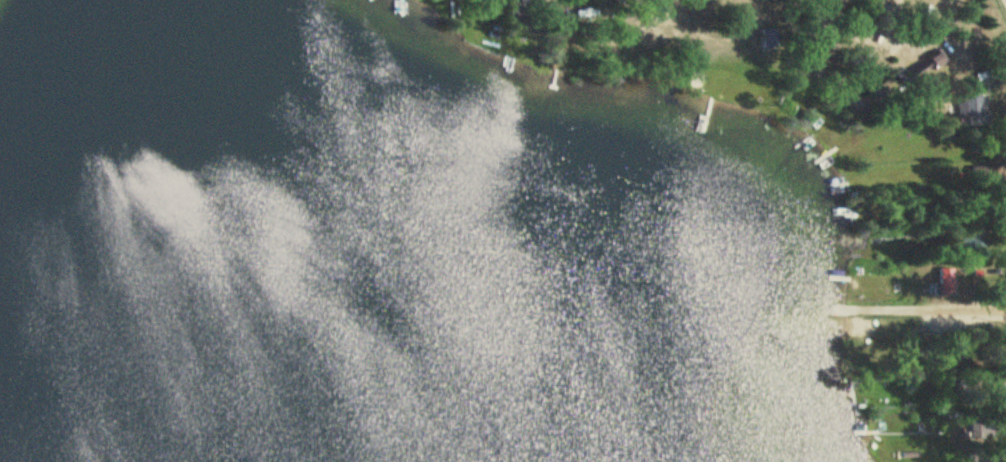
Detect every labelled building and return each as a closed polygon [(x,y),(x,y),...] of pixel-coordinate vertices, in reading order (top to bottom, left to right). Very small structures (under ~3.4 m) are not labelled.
[(957,98),(957,115),(984,115),(984,98),(957,98)]
